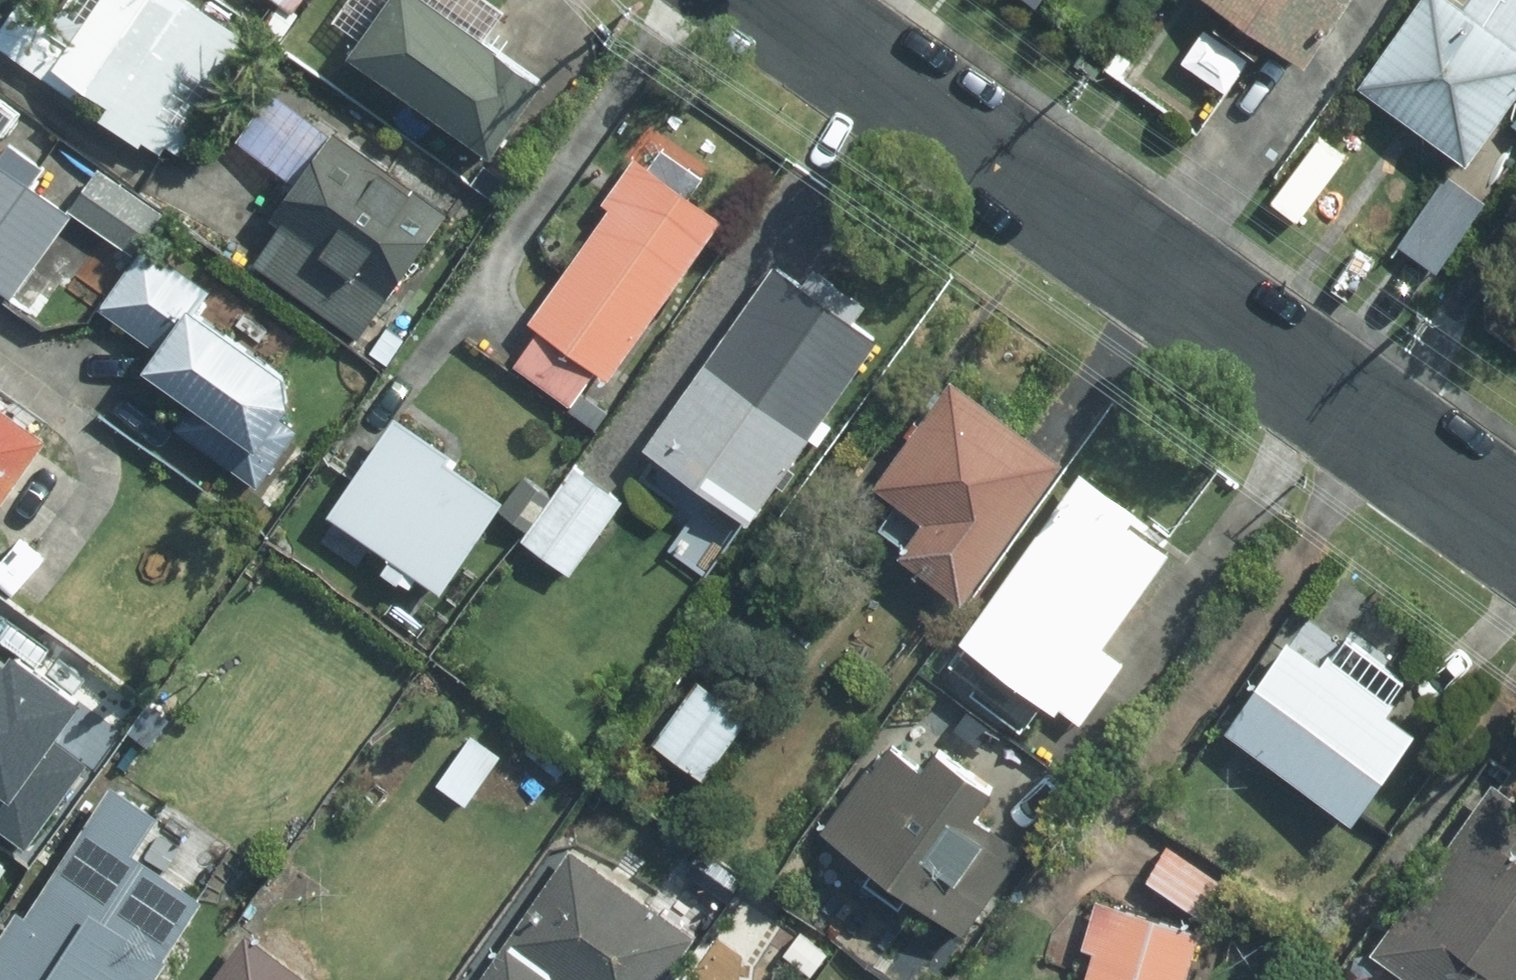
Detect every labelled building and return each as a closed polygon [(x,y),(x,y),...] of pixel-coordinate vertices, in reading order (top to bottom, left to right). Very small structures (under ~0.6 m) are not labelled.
[(1,39),(82,96),(94,79),(122,99),(109,116),(144,142),(149,135),(168,148),(174,141),(186,150),(198,133),(193,128),(224,84),(218,80),(250,36),(199,0),(78,0),(62,22),(30,0),(28,0),(1,39)] [(509,147),(559,77),(514,45),(525,29),(501,13),(491,27),(461,6),(465,0),(364,0),(356,11),(382,30),(370,47),(509,147)] [(1212,10),(1199,27),(1239,54),(1253,35),(1284,58),(1327,0),(1198,0),(1212,10)] [(1461,158),(1515,81),(1515,0),(1415,0),(1356,83),(1461,158)] [(455,213),(341,132),(254,252),(369,334),(455,213)] [(13,299),(76,210),(35,183),(47,165),(16,143),(5,157),(0,154),(0,290),(13,299)] [(618,371),(728,217),(646,157),(615,200),(624,206),(543,318),(550,323),(523,362),(578,402),(583,394),(605,362),(618,371)] [(167,213),(102,169),(76,204),(141,250),(167,213)] [(1443,181),(1395,247),(1432,273),(1478,207),(1443,181)] [(299,370),(208,305),(217,290),(152,243),(110,303),(175,350),(165,364),(210,396),(189,424),(267,480),(308,423),(295,414),(305,401),(299,370)] [(782,265),(655,445),(757,516),(887,333),(864,318),(874,305),(822,269),(810,285),(782,265)] [(972,591),(1071,454),(964,376),(890,481),(939,516),(916,550),(972,591)] [(62,434),(56,429),(66,414),(16,378),(5,394),(0,390),(0,519),(62,434)] [(602,408),(583,394),(578,402),(576,406),(593,420),(602,408)] [(467,450),(412,413),(344,513),(401,551),(390,567),(412,581),(423,565),(455,587),(517,495),(462,459),(467,450)] [(624,499),(578,465),(528,534),(575,567),(624,499)] [(1144,510),(1092,473),(955,665),(1039,724),(1060,695),(1072,704),(1181,551),(1138,519),(1144,510)] [(1240,728),(1374,815),(1430,727),(1402,710),(1408,700),(1339,654),(1331,666),(1295,643),(1240,728)] [(756,716),(702,678),(658,739),(712,777),(756,716)] [(504,754),(477,736),(445,780),(472,799),(504,754)] [(974,924),(1030,846),(987,816),(1007,789),(954,751),(939,772),(902,746),(883,771),(876,766),(834,825),(974,924)] [(1509,780),(1390,948),(1435,979),(1515,979),(1515,785),(1509,780)] [(123,785),(39,915),(31,910),(0,958),(0,979),(163,979),(215,899),(143,853),(168,814),(123,785)] [(1239,883),(1176,843),(1155,877),(1218,917),(1239,883)] [(486,979),(555,979),(561,973),(571,979),(670,979),(699,937),(576,851),(486,979)] [(10,866),(0,859),(0,881),(10,866)] [(1105,953),(1097,979),(1198,979),(1211,930),(1107,903),(1094,950),(1105,953)] [(816,970),(831,949),(803,930),(788,950),(816,970)] [(255,934),(224,979),(321,979),(255,934)]
